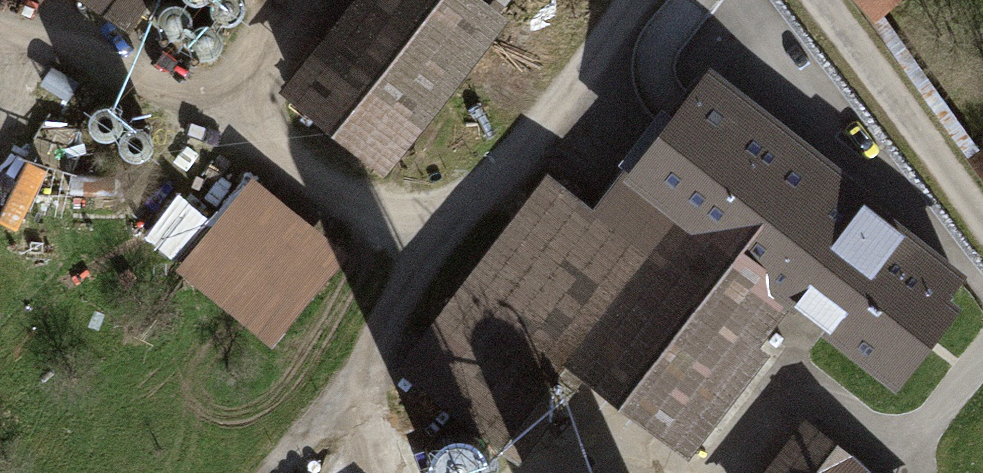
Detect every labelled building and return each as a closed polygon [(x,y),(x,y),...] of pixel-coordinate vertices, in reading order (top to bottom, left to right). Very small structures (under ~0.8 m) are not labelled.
[(114,15),(124,0),(92,0),(114,15)] [(378,161),(496,15),(477,0),(349,0),(282,84),(378,161)] [(871,21),(896,0),(853,0),(871,21)] [(866,189),(707,68),(632,167),(791,287),(866,189)] [(351,250),(254,173),(181,265),(278,341),(351,250)] [(669,433),(778,299),(676,218),(642,261),(540,179),(399,354),(508,442),(575,358),(669,433)] [(975,271),(866,189),(791,287),(832,317),(900,369),(975,271)] [(816,426),(773,472),(869,472),(816,426)]
